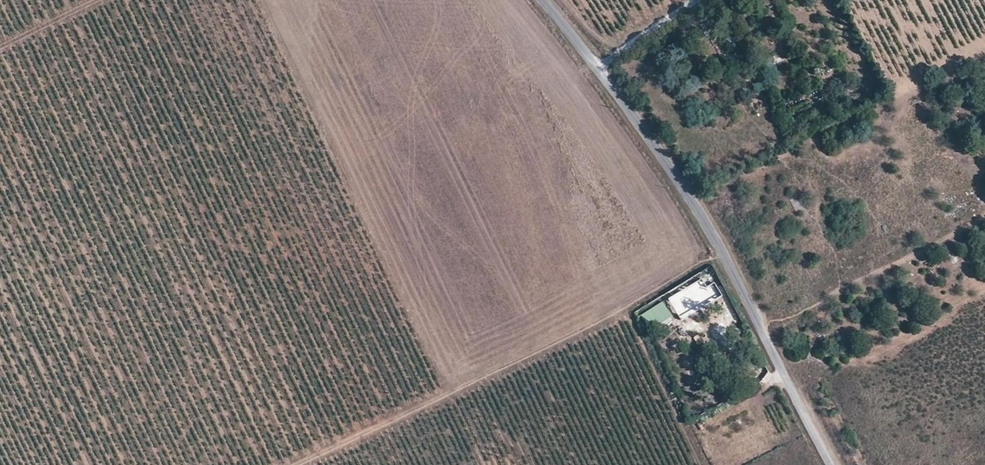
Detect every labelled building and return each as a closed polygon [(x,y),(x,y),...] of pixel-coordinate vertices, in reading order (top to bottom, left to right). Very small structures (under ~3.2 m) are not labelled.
[(745,5),(749,13),(774,0),(753,0),(745,5)] [(795,211),(803,209),(799,197),(791,199),(795,211)] [(673,296),(677,304),(676,305),(683,317),(715,297),(703,278),(673,296)] [(663,302),(654,307),(659,315),(668,310),(663,302)] [(664,339),(658,344),(664,352),(670,348),(664,339)]
